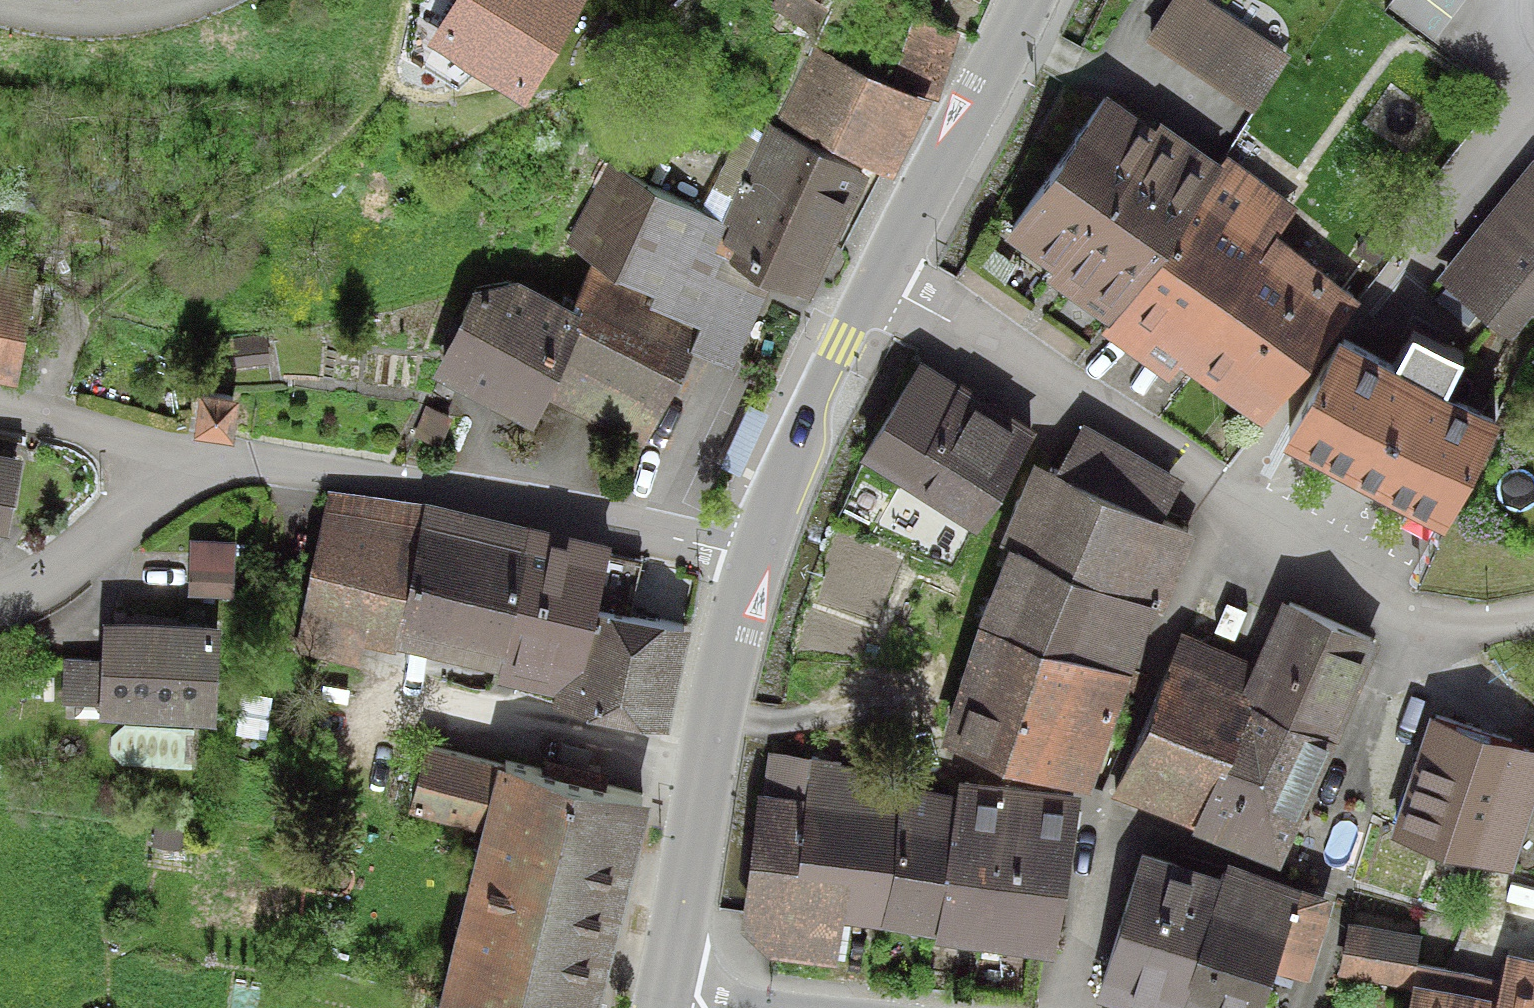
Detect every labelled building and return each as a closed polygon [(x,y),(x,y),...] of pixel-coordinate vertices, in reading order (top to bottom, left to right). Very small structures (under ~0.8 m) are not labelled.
[(433,39),(528,91),(578,0),(454,0),(433,39)] [(773,4),(811,24),(824,0),(775,0),(773,4)] [(1215,0),(1164,0),(1145,31),(1253,99),(1287,45),(1215,0)] [(815,55),(782,126),(889,170),(927,101),(952,36),(898,21),(874,84),(815,55)] [(1119,74),(1008,222),(1119,304),(1226,159),(1229,156),(1119,74)] [(807,295),(865,174),(771,133),(729,211),(609,156),(569,242),(598,255),(655,281),(651,289),(705,314),(694,337),(744,360),(780,282),(807,295)] [(1302,215),(1226,159),(1119,304),(1105,321),(1191,385),(1202,370),(1267,418),(1358,296),(1284,240),(1302,215)] [(1446,279),(1533,354),(1533,352),(1533,176),(1446,279)] [(644,446),(694,337),(705,314),(651,289),(655,281),(598,255),(579,295),(519,267),(486,273),(441,370),(538,414),(544,400),(644,446)] [(0,257),(0,371),(31,376),(50,265),(0,257)] [(235,339),(237,361),(271,357),(268,335),(235,339)] [(1390,379),(1345,355),(1296,446),(1453,530),(1503,437),(1443,405),(1463,369),(1411,340),(1390,379)] [(1052,442),(929,363),(866,462),(988,540),(1052,442)] [(198,378),(194,413),(237,418),(241,382),(198,378)] [(424,405),(416,431),(441,439),(449,413),(424,405)] [(749,408),(723,465),(740,473),(765,416),(749,408)] [(1061,480),(1045,474),(955,737),(1093,781),(1188,536),(1158,523),(1175,486),(1085,435),(1061,480)] [(20,526),(32,455),(0,450),(0,523),(20,526)] [(367,636),(396,642),(423,511),(330,492),(300,639),(363,652),(367,636)] [(577,692),(597,592),(606,548),(423,511),(396,642),(497,664),(495,675),(577,692)] [(193,537),(190,589),(232,591),(235,539),(193,537)] [(577,692),(575,700),(668,719),(691,612),(597,592),(577,692)] [(1385,647),(1290,603),(1267,665),(1196,635),(1128,792),(1297,865),(1385,647)] [(221,618),(105,614),(104,654),(103,697),(102,707),(218,710),(221,618)] [(103,697),(104,654),(64,653),(62,695),(103,697)] [(1442,714),(1406,835),(1519,868),(1533,818),(1533,741),(1442,714)] [(438,990),(511,1007),(588,1007),(645,782),(429,729),(412,799),(481,816),(438,990)] [(861,769),(772,757),(748,928),(774,951),(831,959),(838,915),(945,930),(944,941),(1051,956),(1072,804),(964,789),(962,803),(858,789),(861,769)] [(157,816),(154,841),(182,845),(185,820),(157,816)] [(1157,849),(1104,996),(1139,1007),(1276,1007),(1320,886),(1246,860),(1239,879),(1157,849)] [(1362,918),(1348,967),(1416,986),(1430,936),(1362,918)] [(1519,944),(1505,997),(1431,978),(1423,1007),(1533,1007),(1533,948),(1519,944)] [(438,990),(433,1007),(511,1007),(438,990)]
